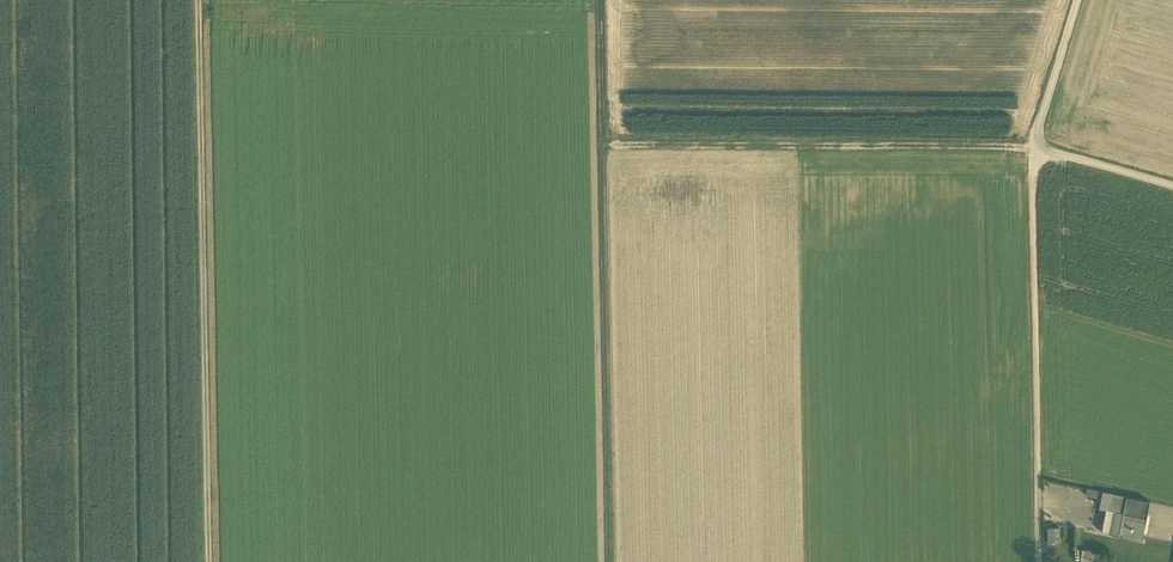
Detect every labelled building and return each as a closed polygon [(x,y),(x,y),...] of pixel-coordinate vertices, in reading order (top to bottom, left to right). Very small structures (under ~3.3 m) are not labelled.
[(1086,495),(1105,499),(1107,493),(1087,489),(1086,495)] [(1103,509),(1123,513),(1126,497),(1107,493),(1105,499),(1103,509)] [(1150,501),(1127,496),(1123,513),(1147,517),(1150,501)] [(1142,542),(1147,517),(1105,510),(1100,534),(1142,542)] [(1046,526),(1046,541),(1059,541),(1059,526),(1046,526)]
